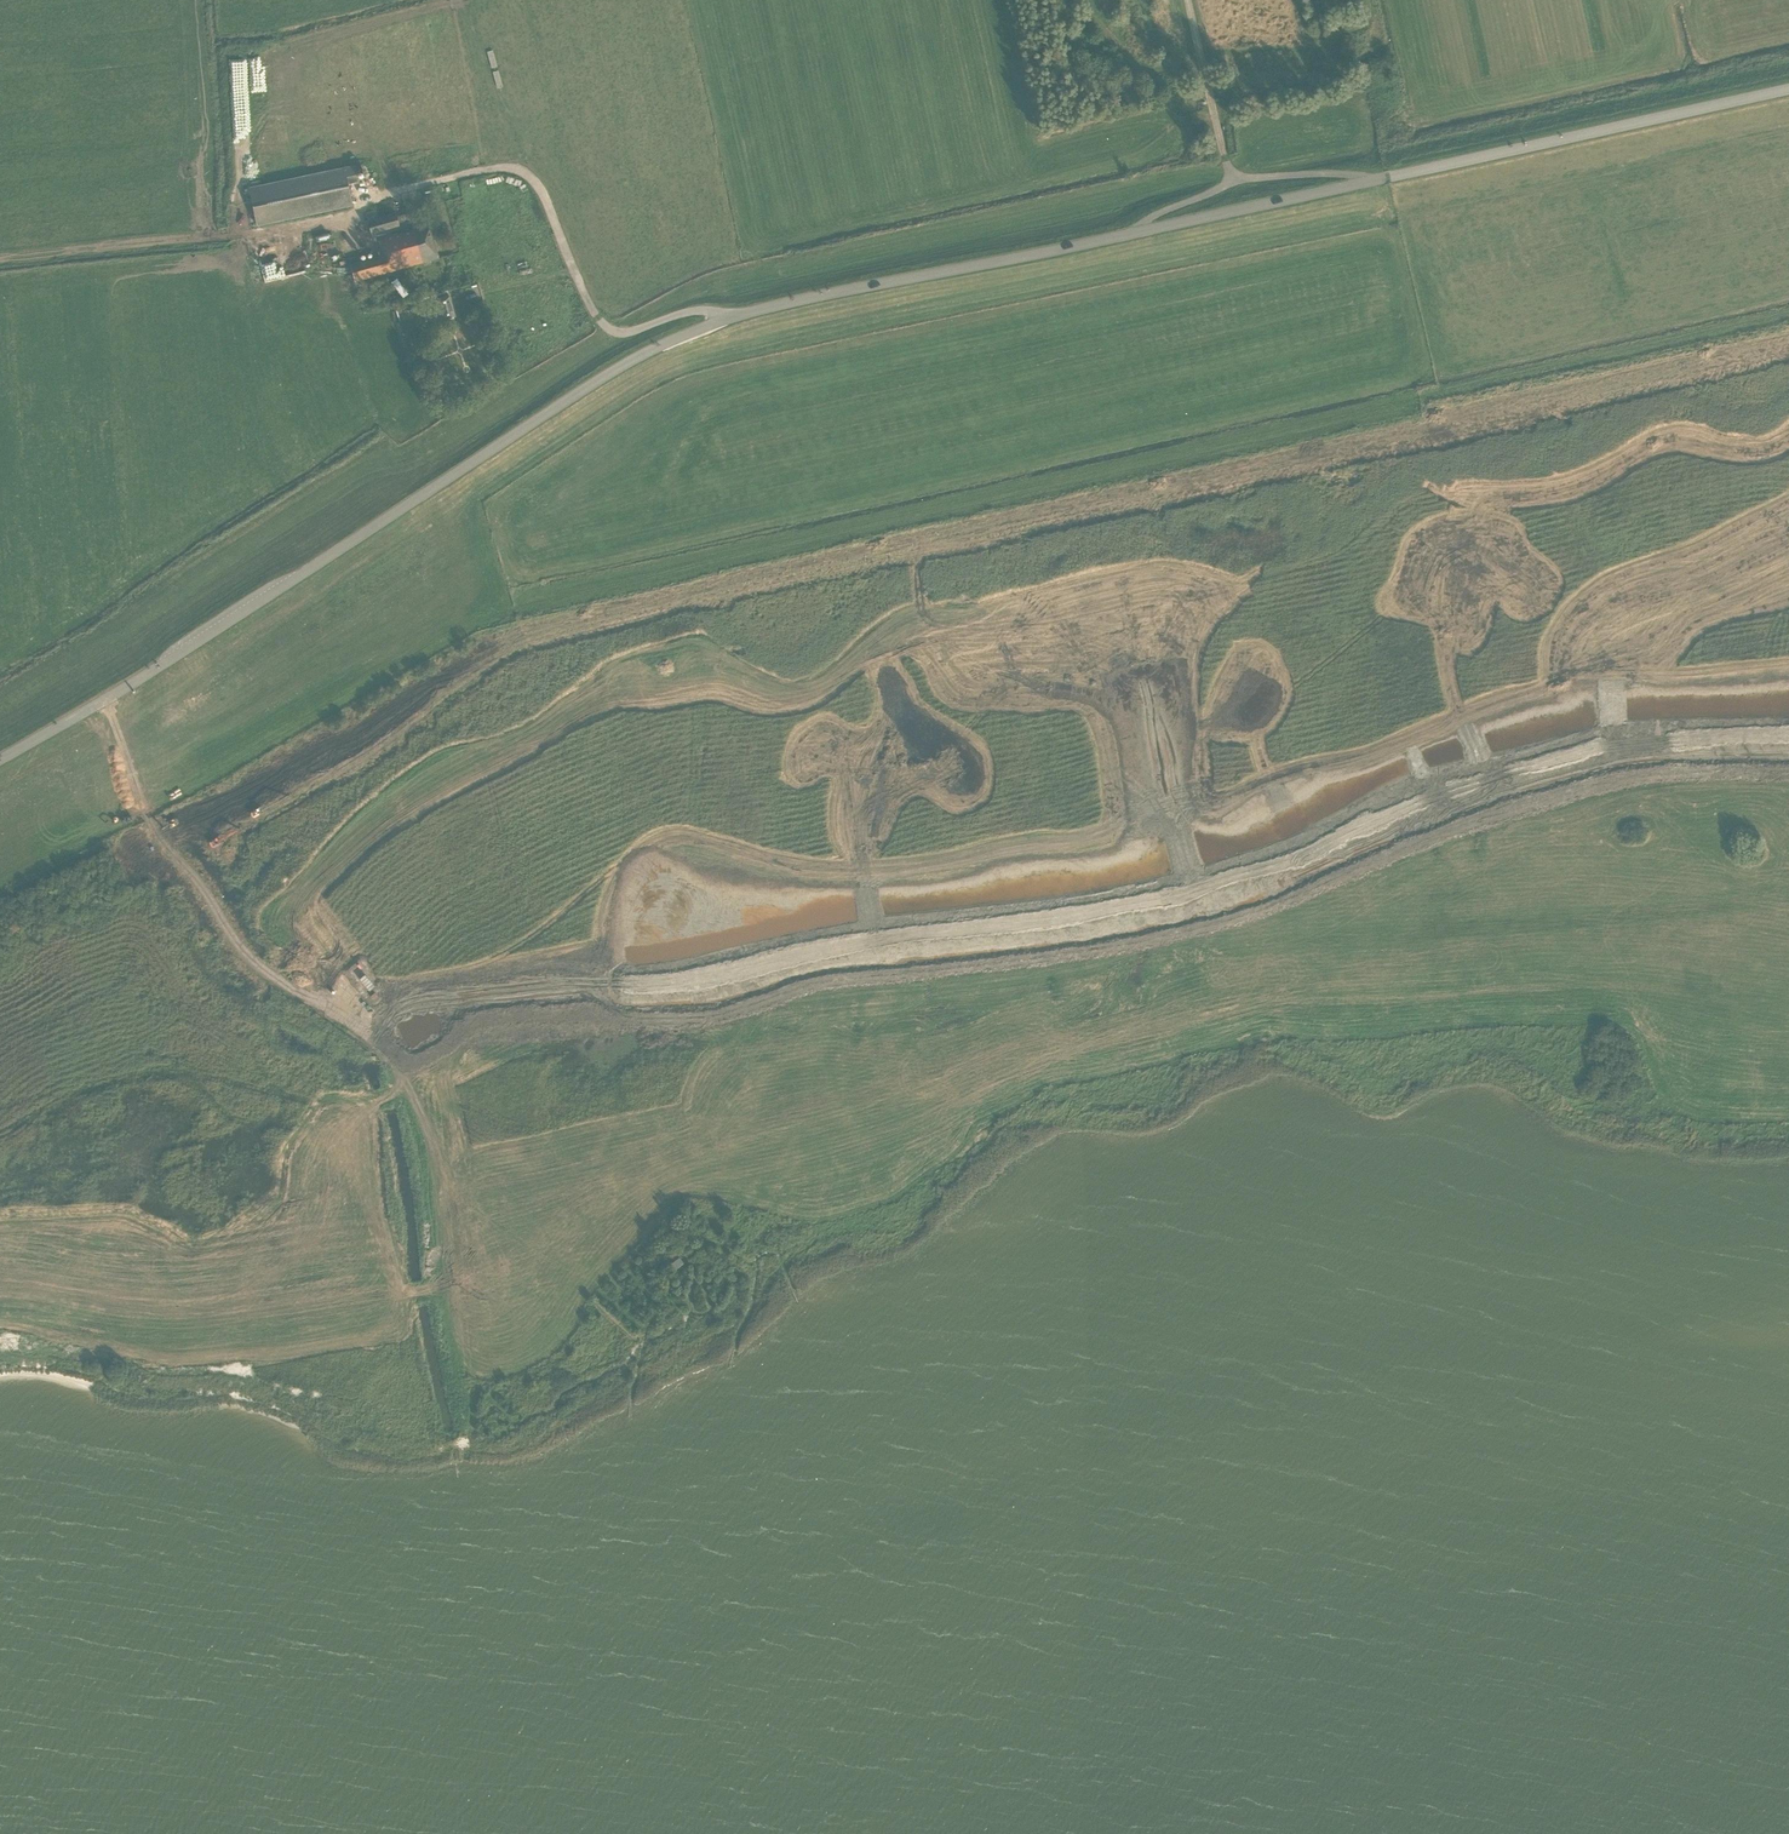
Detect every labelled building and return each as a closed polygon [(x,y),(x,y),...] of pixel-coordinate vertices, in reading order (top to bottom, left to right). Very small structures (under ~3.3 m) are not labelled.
[(347,185),(358,182),(354,166),(249,189),(257,226),(351,206),(347,185)] [(404,215),(396,217),(395,213),(378,218),(376,210),(365,213),(372,237),(377,235),(381,249),(378,249),(380,257),(350,265),(355,283),(438,259),(427,222),(412,226),(412,229),(408,230),(404,215)] [(301,230),(288,231),(289,241),(302,240),(301,230)] [(408,294),(396,279),(391,283),(403,298),(408,294)] [(218,291),(234,291),(233,280),(218,280),(218,291)] [(437,322),(454,317),(449,297),(431,302),(437,322)] [(415,305),(414,301),(403,304),(404,309),(407,308),(409,314),(418,311),(416,304),(415,305)] [(404,320),(401,309),(396,311),(399,322),(404,320)] [(418,343),(410,346),(414,355),(422,352),(418,343)]
